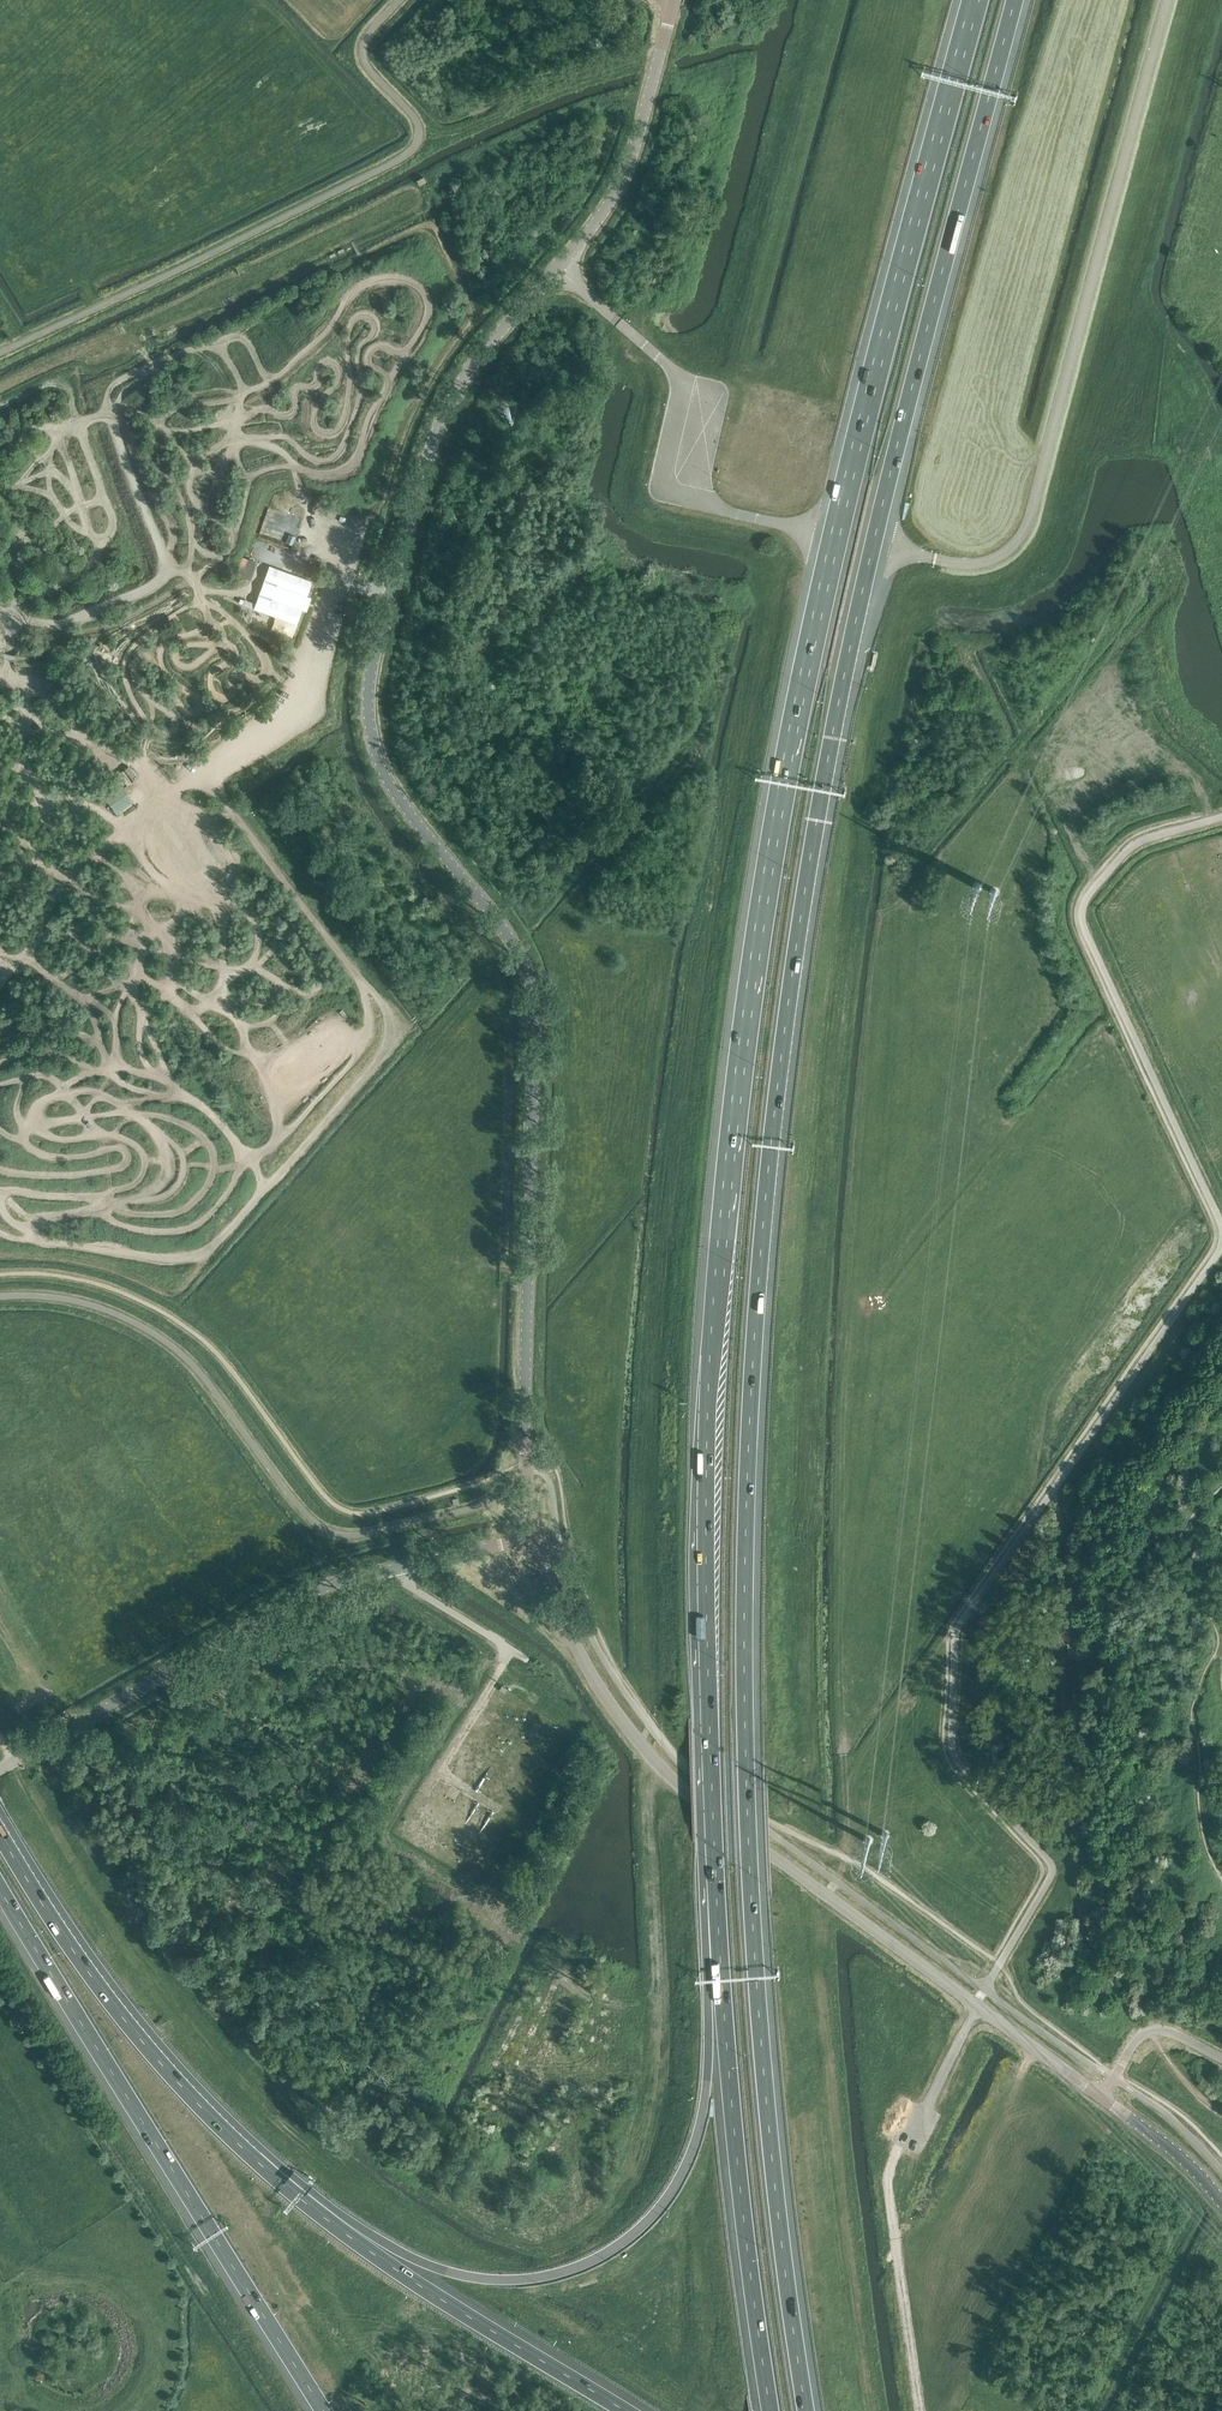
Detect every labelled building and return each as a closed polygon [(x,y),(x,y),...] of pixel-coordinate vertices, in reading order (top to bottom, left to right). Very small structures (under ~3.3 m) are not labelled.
[(295,543),(302,525),(292,521),(285,539),(295,543)] [(242,575),(251,578),(256,560),(247,557),(242,575)] [(255,607),(255,608),(297,623),(301,610),(299,609),(305,594),(307,595),(312,581),(270,566),(255,607)] [(104,802),(115,816),(132,804),(121,789),(104,802)]
